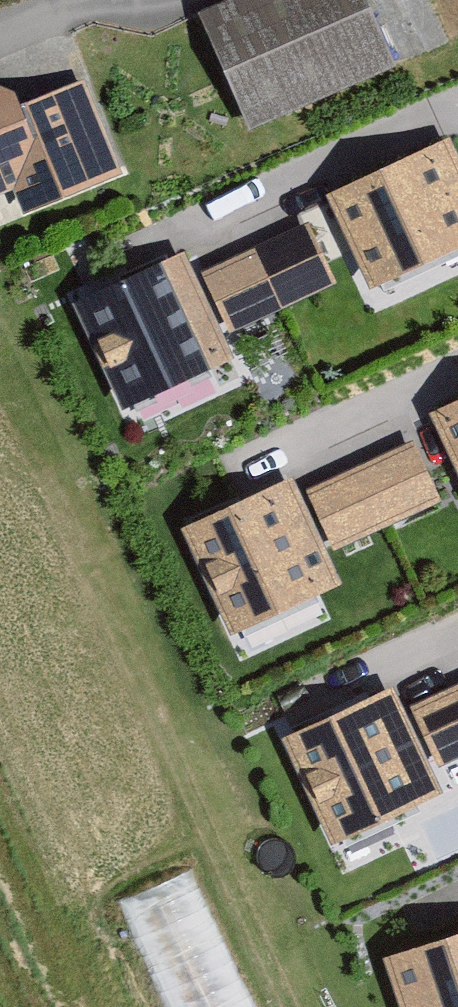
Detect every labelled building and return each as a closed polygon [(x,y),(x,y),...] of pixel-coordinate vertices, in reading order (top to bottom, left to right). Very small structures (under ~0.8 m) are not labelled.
[(202,24),(256,147),(399,85),(361,0),(256,0),(202,24)] [(0,88),(0,200),(20,191),(33,220),(124,179),(83,87),(40,106),(26,76),(0,88)] [(447,139),(314,203),(365,307),(457,262),(457,161),(447,139)] [(237,382),(175,246),(64,296),(126,433),(237,382)] [(430,411),(457,472),(457,398),(430,411)] [(332,552),(442,502),(415,442),(305,492),(332,552)] [(292,476),(180,527),(230,634),(341,584),(292,476)] [(410,705),(438,766),(457,757),(457,683),(410,705)] [(395,686),(279,740),(327,845),(444,791),(395,686)] [(189,880),(120,912),(164,1006),(248,1006),(189,880)] [(401,1006),(457,1006),(457,936),(385,960),(401,1006)]
